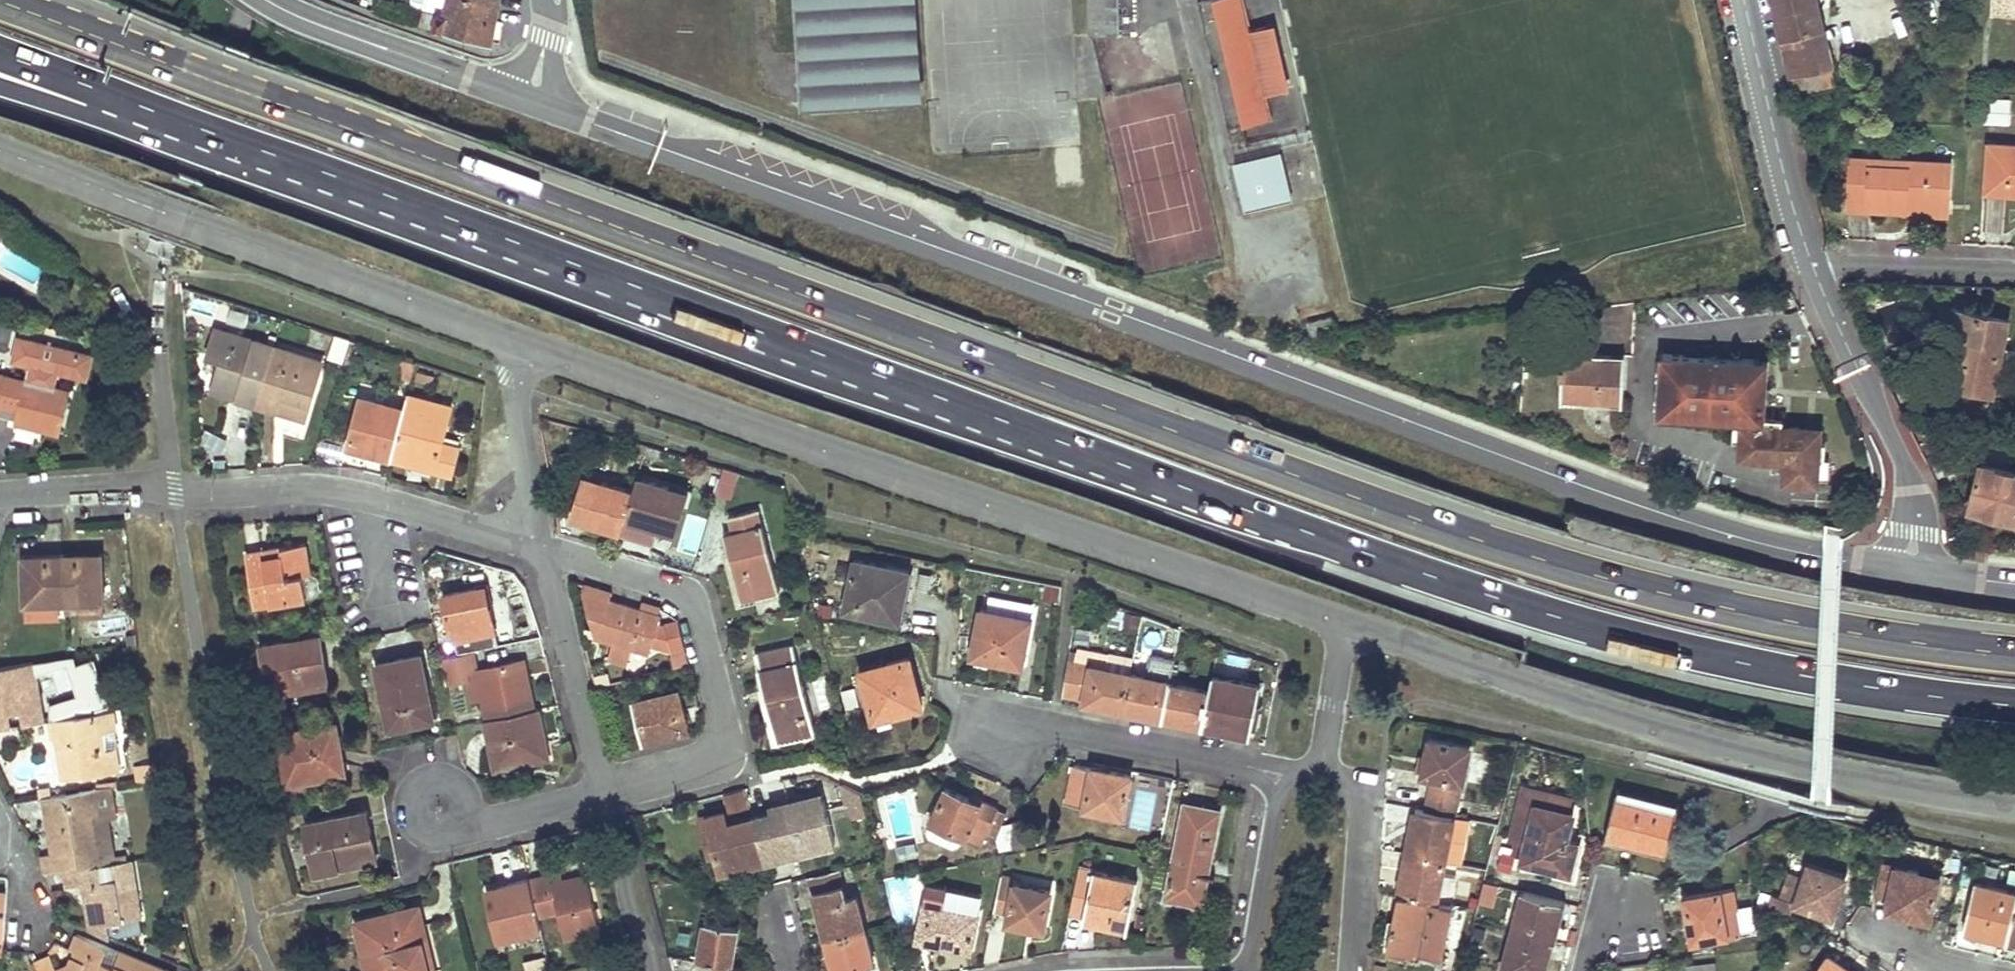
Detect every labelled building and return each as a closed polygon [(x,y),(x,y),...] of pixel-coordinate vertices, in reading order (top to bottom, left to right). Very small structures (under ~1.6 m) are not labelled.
[(496,0),(429,0),(427,8),(400,0),(398,0),(394,17),(418,25),(442,33),(443,31),(490,42),(493,20),(494,11),(496,0)] [(807,104),(919,96),(913,0),(799,0),(807,104)] [(919,96),(929,96),(923,0),(913,0),(919,96)] [(1090,32),(1136,31),(1135,0),(1089,0),(1090,32)] [(1197,0),(1201,19),(1211,16),(1237,127),(1276,118),(1270,93),(1255,28),(1248,0),(1197,0)] [(1789,76),(1832,67),(1816,0),(1772,0),(1789,76)] [(1995,13),(2014,14),(2014,0),(1996,0),(1995,13)] [(1282,22),(1255,28),(1270,93),(1297,87),(1282,22)] [(1832,67),(1789,76),(1794,96),(1836,87),(1832,67)] [(1987,122),(1997,122),(2007,122),(2009,101),(1988,99),(1987,122)] [(1989,143),(1986,191),(2014,192),(2014,145),(1989,143)] [(1280,152),(1236,163),(1247,208),(1292,198),(1280,152)] [(1905,169),(1870,168),(1870,160),(1851,159),(1848,208),(1904,211),(1904,203),(1946,205),(1948,163),(1906,162),(1905,169)] [(1906,162),(1870,160),(1870,168),(1905,169),(1906,162)] [(1904,211),(1904,213),(1946,215),(1946,205),(1904,203),(1904,211)] [(1940,390),(1953,392),(1954,385),(1993,394),(2009,320),(1943,305),(1934,346),(1949,350),(1940,390)] [(256,403),(274,345),(215,327),(207,353),(220,357),(211,389),(256,403)] [(256,403),(257,404),(303,418),(320,360),(274,345),(256,403)] [(1558,368),(1558,371),(1558,375),(1562,375),(1561,392),(1598,394),(1597,401),(1621,402),(1623,358),(1563,354),(1562,368),(1558,368)] [(1737,458),(1770,460),(1770,451),(1783,452),(1782,460),(1781,482),(1815,484),(1817,460),(1822,460),(1823,443),(1820,443),(1804,442),(1805,427),(1780,426),(1780,419),(1763,418),(1767,360),(1660,354),(1657,416),(1739,421),(1737,458)] [(20,401),(18,409),(15,421),(57,431),(67,388),(0,372),(0,405),(11,407),(13,399),(20,401)] [(1560,399),(1597,401),(1598,394),(1561,392),(1560,399)] [(390,455),(390,456),(390,457),(450,473),(457,447),(440,441),(449,405),(406,394),(402,408),(390,455)] [(2014,431),(2014,398),(1995,394),(1987,429),(2014,435),(2014,431)] [(348,444),(390,455),(402,408),(360,397),(348,444)] [(11,407),(18,409),(20,401),(13,399),(11,407)] [(199,440),(221,450),(227,436),(205,426),(199,440)] [(1820,443),(1821,428),(1805,427),(1804,442),(1820,443)] [(644,454),(647,447),(628,442),(625,449),(644,454)] [(643,456),(651,459),(658,461),(661,451),(647,447),(644,454),(643,456)] [(1782,460),(1783,452),(1770,451),(1770,460),(1782,460)] [(1980,461),(1968,508),(2014,520),(2014,470),(1980,461)] [(752,477),(722,468),(715,492),(745,500),(752,477)] [(621,529),(625,517),(632,492),(582,476),(570,514),(589,520),(591,514),(604,518),(602,524),(611,527),(621,529)] [(632,492),(625,517),(641,522),(643,516),(657,520),(655,526),(677,532),(688,493),(637,477),(632,492)] [(728,515),(730,523),(731,531),(723,532),(740,599),(779,590),(758,508),(728,515)] [(589,520),(602,524),(604,518),(591,514),(589,520)] [(657,520),(643,516),(641,522),(655,526),(657,520)] [(309,573),(306,558),(303,543),(246,553),(255,606),(309,597),(304,574),(309,573)] [(102,600),(102,576),(101,553),(23,555),(24,602),(63,601),(102,600)] [(898,593),(901,593),(904,594),(908,572),(854,559),(844,609),(893,620),(898,593)] [(433,565),(436,577),(446,575),(443,563),(433,565)] [(317,575),(311,573),(309,573),(304,574),(309,597),(317,596),(320,591),(317,575)] [(485,585),(478,586),(481,601),(488,600),(485,585)] [(494,628),(491,614),(488,600),(481,601),(478,586),(442,594),(452,637),(494,628)] [(610,595),(595,590),(594,596),(608,601),(609,601),(610,595)] [(818,612),(825,610),(832,608),(828,592),(814,595),(818,612)] [(658,615),(609,601),(608,601),(594,596),(583,593),(594,637),(611,642),(606,659),(626,665),(631,647),(647,652),(650,644),(669,650),(662,625),(656,624),(658,615)] [(102,600),(63,601),(64,613),(80,612),(80,617),(103,617),(102,600)] [(971,656),(995,662),(1019,667),(1029,620),(981,611),(971,656)] [(270,694),(278,693),(286,692),(284,683),(326,675),(320,637),(262,647),(270,694)] [(757,669),(766,704),(775,739),(814,729),(792,643),(756,652),(760,668),(757,669)] [(487,718),(534,708),(530,691),(526,691),(519,659),(478,668),(474,649),(440,656),(445,681),(467,676),(466,671),(476,668),(482,695),(487,718)] [(671,655),(674,666),(688,663),(685,652),(671,655)] [(389,727),(408,723),(428,719),(422,691),(427,690),(419,654),(376,664),(389,727)] [(1162,718),(1168,685),(1173,660),(1152,655),(1147,678),(1130,675),(1123,711),(1140,714),(1162,718)] [(874,718),(898,712),(921,706),(908,658),(861,670),(874,718)] [(523,659),(519,659),(526,691),(530,691),(523,659)] [(11,725),(9,712),(22,710),(24,723),(43,720),(33,661),(0,667),(0,727),(11,725)] [(1090,704),(1123,711),(1130,675),(1067,663),(1063,695),(1082,699),(1081,702),(1090,704)] [(482,695),(476,668),(466,671),(467,676),(472,698),(482,695)] [(326,675),(284,683),(286,692),(328,685),(326,675)] [(1212,676),(1208,694),(1201,726),(1224,731),(1225,724),(1250,729),(1255,707),(1259,686),(1212,676)] [(1208,694),(1168,685),(1162,718),(1181,722),(1201,726),(1208,694)] [(438,717),(432,688),(427,690),(422,691),(428,719),(438,717)] [(641,741),(665,736),(689,730),(679,690),(631,702),(635,716),(641,741)] [(536,708),(534,708),(487,718),(485,718),(495,767),(518,761),(517,756),(529,754),(530,759),(549,755),(538,707),(536,708)] [(50,719),(52,727),(53,736),(60,736),(63,754),(61,754),(65,778),(119,769),(115,745),(105,747),(102,730),(116,727),(113,708),(50,719)] [(286,782),(315,777),(344,773),(335,723),(277,733),(286,782)] [(1426,812),(1454,818),(1455,818),(1469,751),(1430,743),(1423,777),(1433,779),(1426,812)] [(159,778),(156,762),(138,765),(141,781),(159,778)] [(135,782),(141,781),(138,765),(133,766),(135,782)] [(1129,776),(1110,772),(1104,771),(1092,768),(1091,771),(1072,768),(1065,805),(1121,816),(1129,776)] [(1151,831),(1159,778),(1138,775),(1131,828),(1151,831)] [(109,785),(97,787),(44,795),(47,812),(55,811),(56,818),(48,819),(53,853),(41,855),(44,872),(62,869),(97,863),(90,813),(107,811),(113,810),(109,785)] [(1571,872),(1579,841),(1568,838),(1574,814),(1569,813),(1572,800),(1525,787),(1511,840),(1517,841),(1513,855),(1524,858),(1523,861),(1571,873),(1571,872)] [(750,809),(745,789),(734,792),(724,794),(729,814),(750,809)] [(849,810),(862,811),(863,790),(850,790),(849,810)] [(1667,854),(1673,831),(1679,808),(1617,792),(1605,838),(1667,854)] [(995,839),(1000,828),(1004,817),(977,804),(976,807),(944,793),(926,833),(928,840),(952,850),(958,847),(962,838),(978,845),(983,834),(995,839)] [(823,801),(754,818),(765,859),(834,843),(823,801)] [(1164,900),(1183,904),(1201,907),(1221,810),(1184,802),(1164,900)] [(275,829),(280,828),(273,806),(268,807),(275,829)] [(327,861),(328,864),(328,868),(376,858),(365,810),(304,822),(313,864),(327,861)] [(1450,840),(1454,818),(1426,812),(1414,810),(1405,856),(1444,864),(1458,866),(1462,843),(1450,840)] [(111,849),(113,849),(107,811),(90,813),(97,863),(98,863),(110,861),(113,861),(113,858),(111,849)] [(728,825),(727,820),(725,814),(701,820),(708,850),(716,848),(721,870),(765,859),(754,818),(728,825)] [(1027,823),(1019,823),(1011,823),(1009,849),(1026,851),(1027,823)] [(1027,823),(1026,851),(1041,848),(1042,824),(1027,823)] [(111,849),(113,858),(127,855),(126,847),(113,849),(111,849)] [(1442,876),(1444,864),(1405,856),(1397,896),(1398,896),(1449,906),(1454,879),(1448,878),(1442,876)] [(98,863),(97,863),(62,869),(64,884),(82,882),(89,927),(108,934),(106,921),(139,917),(130,858),(113,861),(110,861),(112,877),(101,878),(98,863)] [(328,864),(327,861),(313,864),(314,871),(328,868),(328,864)] [(1845,878),(1827,872),(1809,866),(1804,880),(1789,875),(1780,899),(1794,904),(1832,916),(1845,878)] [(1939,879),(1910,872),(1882,866),(1874,898),(1887,901),(1883,913),(1910,919),(1929,924),(1939,879)] [(865,930),(864,928),(855,895),(845,897),(837,868),(809,875),(825,940),(865,930)] [(1093,871),(1077,868),(1068,914),(1083,917),(1082,918),(1127,929),(1137,883),(1093,873),(1093,871)] [(560,871),(545,875),(547,884),(563,880),(560,871)] [(529,879),(530,886),(536,911),(556,906),(556,910),(563,937),(598,929),(585,874),(563,880),(547,884),(545,875),(529,879)] [(888,877),(893,920),(917,917),(912,874),(888,877)] [(1006,922),(1024,926),(1041,930),(1049,893),(1014,885),(1015,881),(1001,877),(993,912),(1008,915),(1006,922)] [(529,879),(510,884),(512,890),(530,886),(529,879)] [(510,884),(499,887),(487,890),(498,937),(540,927),(537,914),(536,911),(530,886),(512,890),(510,884)] [(917,940),(943,946),(970,952),(978,916),(944,909),(948,889),(929,884),(917,940)] [(1483,884),(1481,894),(1478,904),(1491,907),(1496,887),(1483,884)] [(2014,915),(2014,896),(1975,886),(1963,930),(2008,942),(2014,915)] [(948,889),(944,909),(978,916),(982,896),(948,889)] [(1711,939),(1730,936),(1726,912),(1737,910),(1735,891),(1685,900),(1692,942),(1711,939)] [(1549,943),(1550,942),(1560,903),(1523,893),(1513,934),(1549,943)] [(1453,906),(1449,906),(1398,896),(1387,952),(1409,957),(1411,952),(1442,958),(1453,906)] [(1780,899),(1772,897),(1766,915),(1788,923),(1794,904),(1780,899)] [(1738,904),(1743,928),(1756,925),(1751,901),(1738,904)] [(425,955),(431,954),(419,906),(358,921),(370,970),(429,970),(425,955)] [(537,914),(556,910),(556,906),(536,911),(537,914)] [(1742,939),(1737,910),(1726,912),(1730,936),(1731,941),(1742,939)] [(696,961),(717,965),(731,968),(738,930),(721,926),(704,923),(696,961)] [(1473,924),(1470,937),(1466,949),(1480,953),(1487,928),(1473,924)] [(825,940),(832,970),(864,970),(862,964),(872,961),(865,930),(825,940)] [(56,968),(58,970),(162,970),(163,969),(77,933),(70,948),(74,950),(89,956),(86,962),(71,956),(69,962),(56,968)] [(1513,934),(1503,970),(1542,970),(1549,943),(1513,934)] [(175,951),(144,938),(140,947),(172,960),(175,951)] [(49,953),(50,956),(61,943),(55,941),(48,949),(49,953)] [(86,962),(89,956),(74,950),(71,956),(86,962)] [(49,953),(34,959),(38,970),(58,970),(56,968),(50,956),(49,953)] [(429,970),(435,970),(431,954),(425,955),(429,970)] [(1827,960),(1819,970),(1843,970),(1827,960)]
